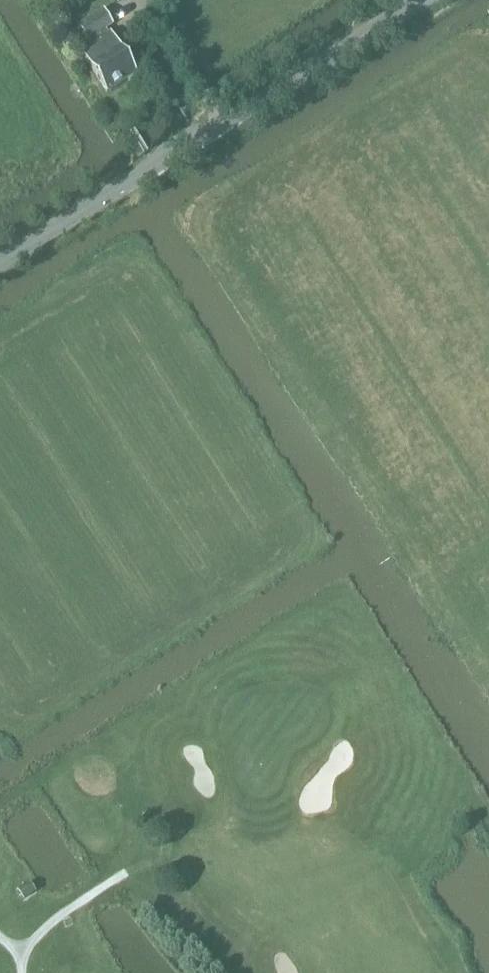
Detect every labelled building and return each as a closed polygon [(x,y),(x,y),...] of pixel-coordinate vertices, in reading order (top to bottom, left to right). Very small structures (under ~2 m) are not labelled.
[(136,75),(110,34),(109,35),(106,30),(112,26),(103,11),(79,26),(91,45),(81,51),(107,93),(136,75)] [(141,62),(155,54),(149,44),(135,52),(141,62)] [(18,892),(23,900),(34,893),(29,885),(18,892)]
